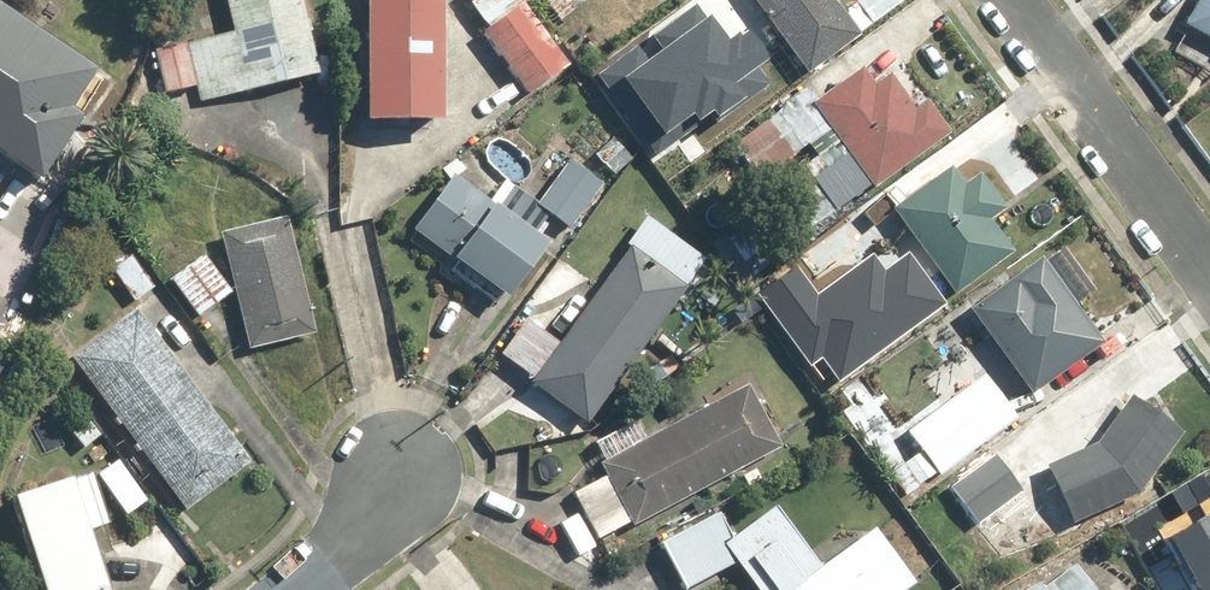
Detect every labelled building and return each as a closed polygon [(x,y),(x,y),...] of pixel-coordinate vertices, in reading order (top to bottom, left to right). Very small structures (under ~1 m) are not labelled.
[(167,95),(198,88),(201,102),(319,77),(303,0),(228,0),(235,33),(158,50),(167,95)] [(364,124),(441,125),(444,0),(367,0),(364,124)] [(490,29),(482,35),(526,94),(569,63),(522,0),(468,0),(490,29)] [(561,22),(590,0),(545,0),(561,22)] [(693,0),(590,74),(653,161),(681,141),(692,157),(724,133),(716,122),(774,80),(738,30),(722,41),(693,0)] [(808,76),(860,40),(832,0),(754,0),(808,76)] [(1189,27),(1209,38),(1209,0),(1203,0),(1189,27)] [(89,70),(0,10),(0,154),(38,179),(78,116),(65,108),(89,70)] [(813,106),(839,142),(770,193),(803,237),(872,186),(874,190),(951,134),(929,104),(919,112),(892,76),(875,88),(862,70),(813,106)] [(762,182),(812,140),(790,113),(739,155),(762,182)] [(414,230),(512,300),(550,247),(539,239),(553,219),(570,231),(603,185),(569,160),(538,203),(507,181),(491,202),(453,175),(414,230)] [(988,220),(1005,208),(982,175),(965,187),(952,169),(894,210),(955,296),(1013,255),(988,220)] [(290,221),(224,238),(252,349),(318,333),(290,221)] [(563,342),(528,316),(497,358),(590,426),(707,264),(650,222),(563,342)] [(792,268),(760,290),(809,360),(822,351),(839,375),(943,304),(906,250),(885,265),(873,248),(809,292),(792,268)] [(1075,305),(1096,291),(1069,252),(1045,268),(1042,264),(972,311),(1031,398),(1105,347),(1075,305)] [(208,256),(172,280),(198,318),(234,294),(208,256)] [(138,311),(75,358),(187,511),(250,465),(138,311)] [(1020,418),(986,375),(910,433),(944,477),(1020,418)] [(631,522),(633,526),(781,447),(748,386),(602,465),(610,481),(577,498),(599,539),(631,522)] [(1131,398),(1126,406),(1118,401),(1099,428),(1105,433),(1098,444),(1048,466),(1074,524),(1142,494),(1184,435),(1131,398)] [(994,456),(951,488),(978,524),(1021,491),(994,456)] [(104,527),(87,474),(14,498),(44,589),(107,589),(89,532),(104,527)] [(738,564),(758,589),(911,589),(918,585),(877,530),(823,569),(779,508),(732,540),(721,516),(662,543),(686,589),(689,589),(738,564)] [(1160,544),(1188,589),(1209,589),(1209,514),(1160,544)] [(1076,563),(1042,589),(1039,584),(1031,589),(1096,589),(1076,563)]
